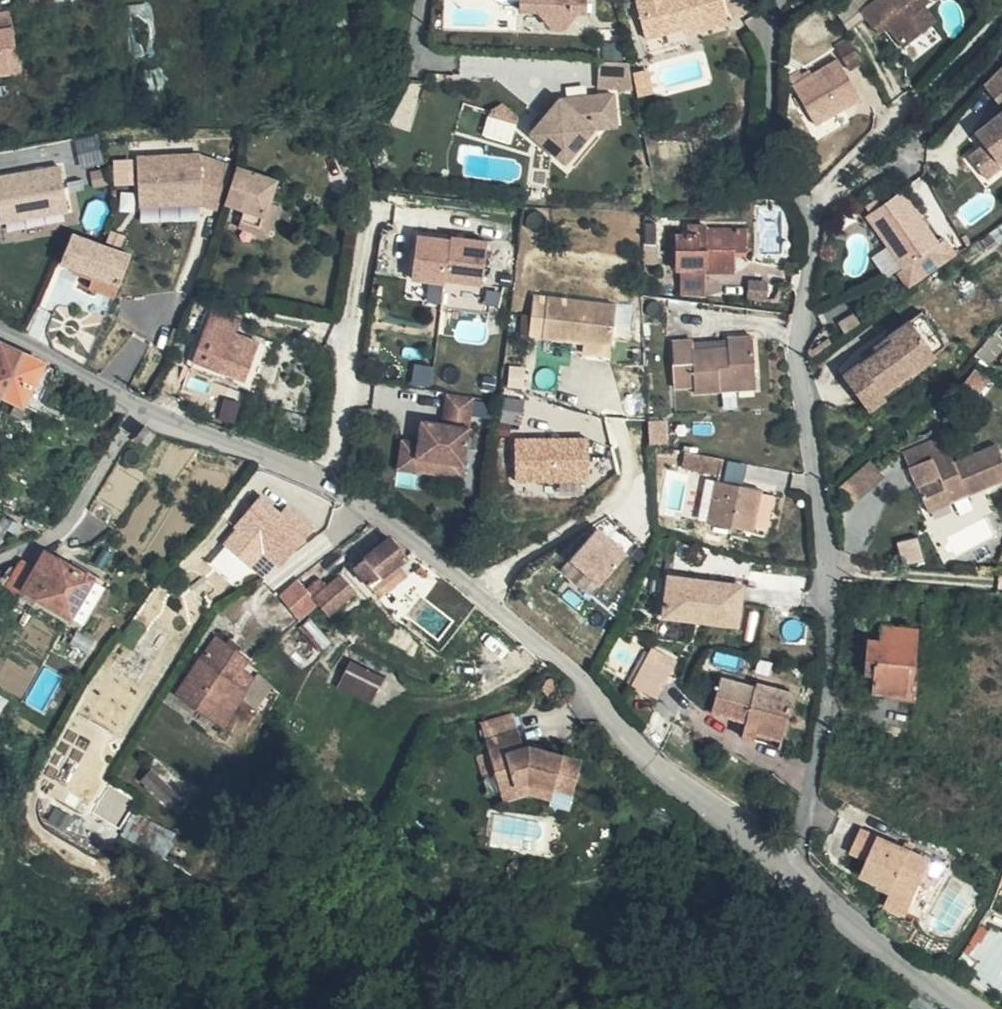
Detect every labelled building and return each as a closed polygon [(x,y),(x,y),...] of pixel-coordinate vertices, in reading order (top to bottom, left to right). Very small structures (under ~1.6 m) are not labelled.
[(154,50),(150,0),(149,0),(129,2),(133,52),(154,50)] [(517,13),(537,14),(552,33),(562,34),(575,15),(585,15),(585,0),(518,0),(517,13)] [(639,6),(635,7),(644,44),(683,37),(684,42),(727,33),(720,0),(657,0),(653,1),(653,0),(637,0),(639,6)] [(852,28),(872,13),(880,23),(890,16),(895,24),(909,43),(942,19),(931,4),(936,0),(843,0),(838,4),(852,28)] [(12,75),(9,51),(17,50),(13,15),(0,17),(0,77),(12,75)] [(886,32),(895,24),(890,16),(880,23),(886,32)] [(855,71),(867,64),(853,38),(841,45),(855,71)] [(9,51),(12,75),(20,74),(17,50),(9,51)] [(840,58),(795,82),(816,122),(862,97),(840,58)] [(631,63),(599,60),(598,87),(631,89),(632,70),(631,63)] [(640,92),(654,90),(650,68),(636,71),(640,92)] [(987,88),(1001,110),(1001,74),(987,88)] [(565,165),(589,137),(591,135),(592,134),(591,122),(612,121),(610,100),(557,106),(552,112),(538,127),(527,140),(561,170),(565,165)] [(532,123),(538,127),(552,112),(545,107),(532,123)] [(513,126),(516,122),(501,109),(490,116),(491,119),(513,126)] [(983,133),(991,145),(984,151),(969,163),(971,167),(1001,143),(1001,117),(983,133)] [(591,122),(592,134),(613,133),(612,121),(591,122)] [(991,145),(983,133),(975,140),(984,151),(991,145)] [(597,144),(589,137),(565,165),(573,172),(597,144)] [(971,167),(985,184),(1001,171),(1001,143),(971,167)] [(205,152),(143,154),(145,202),(204,200),(217,205),(233,162),(205,152)] [(65,165),(0,175),(0,187),(5,219),(72,209),(65,165)] [(233,170),(222,204),(240,210),(270,219),(274,209),(263,205),(271,184),(233,170)] [(898,270),(910,287),(958,254),(946,236),(939,240),(904,189),(884,203),(880,196),(868,204),(872,210),(868,213),(905,266),(898,270)] [(270,219),(240,210),(234,229),(263,240),(270,219)] [(751,225),(694,224),(693,232),(676,232),(675,269),(694,269),(694,264),(706,264),(706,270),(736,270),(736,247),(750,248),(751,225)] [(452,237),(419,233),(414,276),(447,280),(448,277),(484,281),(489,239),(453,234),(452,237)] [(66,240),(56,269),(68,273),(79,245),(66,240)] [(79,278),(90,249),(79,245),(68,273),(79,278)] [(80,292),(109,303),(125,261),(90,249),(79,278),(84,280),(80,292)] [(708,273),(709,290),(735,288),(734,271),(708,273)] [(770,279),(752,277),(751,296),(769,297),(770,279)] [(531,339),(586,347),(615,351),(621,309),(538,298),(531,339)] [(936,327),(924,310),(890,334),(895,340),(865,362),(864,360),(861,362),(884,392),(932,357),(937,353),(936,352),(924,336),(936,327)] [(252,324),(224,315),(211,348),(191,342),(180,368),(195,373),(198,366),(234,377),(252,324)] [(936,352),(948,343),(936,327),(924,336),(936,352)] [(697,390),(722,388),(721,377),(757,375),(754,333),(729,334),(729,344),(695,346),(694,338),(673,339),(676,384),(697,383),(697,390)] [(895,340),(890,334),(861,356),(864,360),(865,362),(895,340)] [(998,358),(986,346),(970,362),(982,374),(998,358)] [(615,351),(586,347),(585,356),(614,360),(615,351)] [(18,358),(0,349),(0,397),(18,358)] [(884,392),(861,362),(845,373),(871,408),(935,361),(932,357),(884,392)] [(32,414),(54,374),(46,371),(18,358),(0,397),(0,400),(32,414)] [(721,377),(722,388),(758,385),(757,375),(721,377)] [(475,396),(448,392),(444,421),(423,418),(417,456),(436,458),(434,471),(463,475),(475,396)] [(924,511),(947,502),(950,508),(969,500),(1001,486),(1001,453),(999,447),(958,465),(945,434),(899,452),(924,511)] [(590,477),(589,435),(519,436),(520,478),(590,477)] [(436,458),(417,456),(420,439),(405,437),(401,466),(434,471),(436,458)] [(151,450),(141,444),(134,452),(143,460),(151,450)] [(722,473),(725,457),(687,450),(684,466),(722,473)] [(866,463),(835,490),(848,506),(879,479),(866,463)] [(762,493),(720,485),(712,529),(755,536),(762,493)] [(969,500),(950,508),(954,515),(972,508),(969,500)] [(291,529),(280,520),(259,501),(235,531),(282,570),(313,534),(298,521),(291,529)] [(947,502),(924,511),(927,518),(950,508),(947,502)] [(287,511),(280,520),(291,529),(298,521),(287,511)] [(9,520),(0,535),(0,547),(9,533),(13,534),(20,525),(9,520)] [(601,582),(629,550),(600,526),(573,557),(601,582)] [(356,563),(370,582),(401,560),(408,555),(394,536),(356,563)] [(924,555),(919,536),(900,541),(905,560),(924,555)] [(36,580),(23,604),(39,613),(44,603),(77,620),(97,582),(99,577),(75,565),(74,568),(48,557),(36,580)] [(410,572),(401,560),(370,582),(378,594),(410,572)] [(343,572),(316,595),(331,614),(359,590),(343,572)] [(10,598),(23,604),(36,580),(22,574),(10,598)] [(298,576),(280,593),(302,618),(320,601),(298,576)] [(97,582),(77,620),(91,627),(110,589),(97,582)] [(678,591),(717,598),(717,593),(673,585),(672,589),(663,588),(660,608),(668,609),(664,630),(671,631),(678,591)] [(717,598),(678,591),(671,631),(703,636),(704,629),(741,636),(747,603),(717,598)] [(916,696),(920,661),(915,660),(918,628),(886,624),(884,638),(874,636),(868,690),(916,696)] [(242,704),(255,685),(239,676),(246,665),(212,645),(176,703),(223,733),(242,704)] [(631,695),(654,707),(670,677),(674,670),(652,658),(648,665),(631,695)] [(342,678),(378,696),(387,677),(350,659),(342,678)] [(748,716),(746,723),(784,733),(797,687),(759,677),(758,681),(722,671),(712,706),(748,716)] [(373,704),(378,696),(342,678),(338,686),(373,704)] [(260,715),(274,693),(270,688),(258,680),(255,685),(242,704),(260,715)] [(784,733),(746,723),(744,731),(782,741),(784,733)] [(488,747),(503,798),(529,789),(556,798),(575,803),(585,769),(532,752),(525,754),(520,736),(488,747)] [(189,802),(151,769),(141,778),(179,813),(189,802)] [(529,789),(503,798),(506,808),(528,799),(553,807),(556,798),(529,789)] [(57,804),(51,815),(69,825),(76,814),(57,804)] [(140,812),(128,833),(160,849),(171,828),(140,812)] [(533,847),(536,818),(493,813),(490,843),(533,847)] [(929,872),(941,876),(947,861),(862,826),(852,851),(870,859),(864,874),(884,882),(883,884),(896,890),(895,892),(917,901),(927,878),(929,872)] [(938,883),(941,876),(929,872),(927,878),(938,883)] [(917,901),(895,892),(890,903),(912,913),(917,901)]
